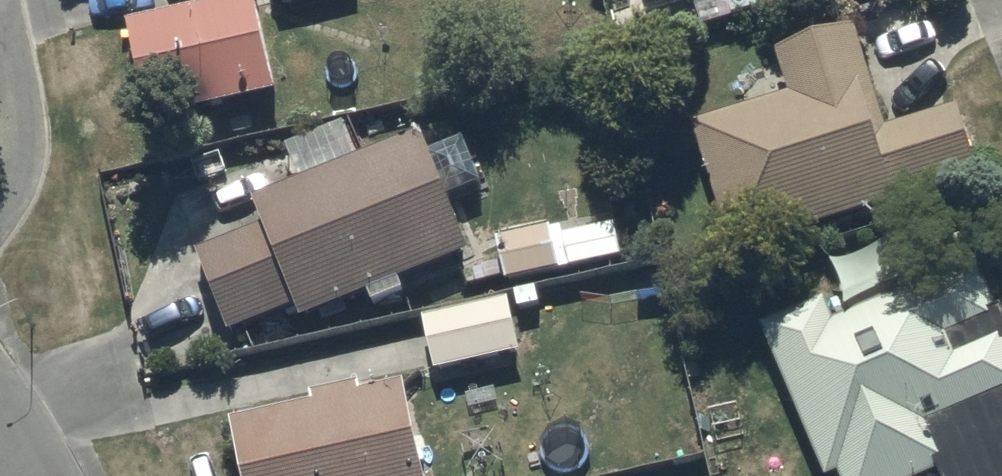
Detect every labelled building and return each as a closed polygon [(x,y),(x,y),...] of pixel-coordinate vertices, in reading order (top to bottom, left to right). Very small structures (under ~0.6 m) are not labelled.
[(277,8),(314,0),(276,0),(277,8)] [(129,32),(149,129),(275,103),(255,6),(129,32)] [(788,104),(693,133),(732,261),(888,214),(892,228),(983,201),(958,116),(886,138),(856,36),(775,61),(788,104)] [(418,144),(254,209),(263,234),(193,261),(226,343),(295,315),(301,331),(368,304),(371,313),(404,300),(400,289),(466,263),(418,144)] [(504,281),(507,292),(560,280),(559,277),(621,263),(614,230),(560,242),(567,271),(558,273),(550,236),(496,249),(498,256),(484,259),(490,284),(504,281)] [(818,475),(1001,475),(1001,327),(982,278),(924,301),(921,293),(833,329),(824,308),(760,334),(818,475)] [(421,327),(433,380),(520,360),(508,308),(421,327)] [(239,475),(423,475),(403,391),(360,401),(358,390),(309,401),(312,412),(229,431),(239,475)]
